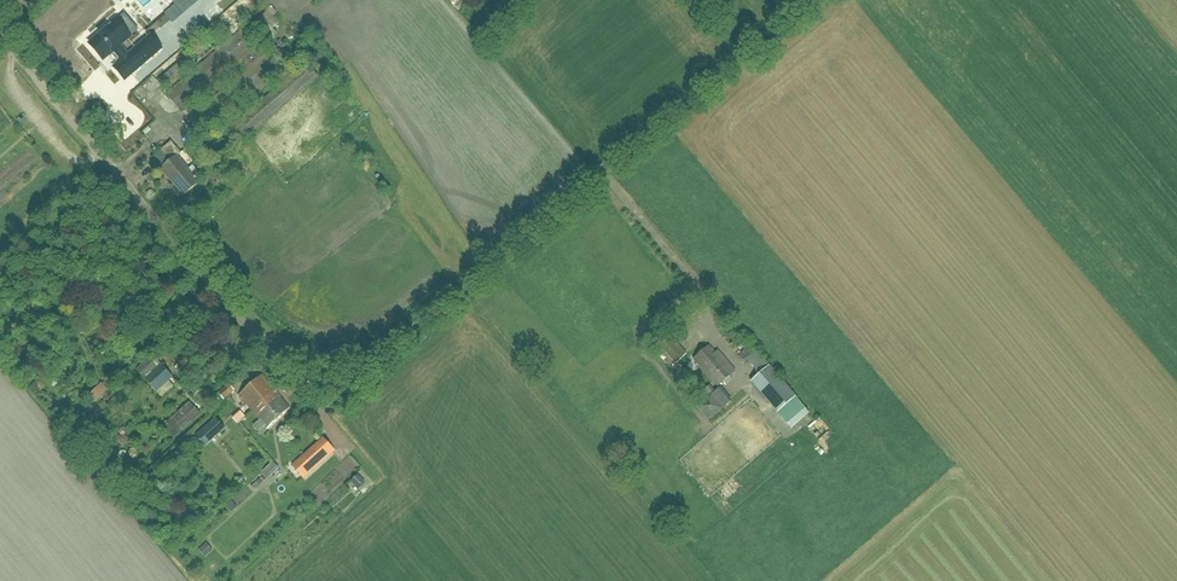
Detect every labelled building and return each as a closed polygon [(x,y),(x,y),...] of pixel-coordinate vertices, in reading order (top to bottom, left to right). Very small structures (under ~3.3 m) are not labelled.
[(258,26),(270,40),(277,34),(267,22),(275,15),(269,8),(266,11),(267,12),(255,22),(259,26),(258,26)] [(104,31),(89,44),(103,61),(111,54),(118,63),(114,67),(125,80),(158,51),(161,49),(150,36),(128,55),(120,46),(131,37),(115,19),(103,29),(104,31)] [(272,84),(283,74),(266,54),(262,58),(251,46),(256,42),(245,28),(167,95),(178,109),(236,60),(246,71),(189,121),(204,139),(270,82),(272,84)] [(300,59),(291,49),(287,52),(288,54),(286,56),(294,65),(300,59)] [(182,60),(157,81),(165,91),(190,70),(182,60)] [(144,105),(149,102),(143,90),(138,93),(144,105)] [(184,195),(199,182),(177,156),(180,153),(171,142),(160,151),(169,162),(161,168),(184,195)] [(665,333),(655,342),(676,364),(686,355),(665,333)] [(735,371),(723,358),(717,351),(715,353),(709,346),(693,359),(717,387),(722,383),(723,385),(726,385),(732,380),(732,378),(730,376),(735,371)] [(742,350),(738,354),(737,355),(744,363),(747,361),(753,356),(751,353),(746,347),(742,350)] [(157,392),(172,378),(161,365),(145,379),(157,392)] [(769,365),(751,381),(791,428),(809,412),(769,365)] [(239,395),(251,410),(266,429),(291,409),(263,376),(239,395)] [(719,396),(727,389),(722,384),(714,391),(719,396)] [(234,391),(229,385),(218,394),(224,401),(234,391)] [(722,402),(731,398),(728,392),(719,395),(722,402)] [(708,420),(723,409),(712,395),(697,406),(708,420)] [(192,423),(200,415),(190,403),(162,427),(172,438),(191,422),(192,423)] [(206,445),(225,428),(215,418),(197,435),(206,445)] [(312,463),(300,474),(304,479),(325,460),(314,447),(305,455),(312,463)] [(273,462),(260,473),(267,480),(279,469),(273,462)] [(293,466),(287,470),(294,481),(300,477),(293,466)] [(365,482),(358,475),(350,482),(357,489),(365,482)] [(254,491),(265,481),(262,477),(251,487),(254,491)] [(209,542),(203,548),(210,554),(216,549),(209,542)]
